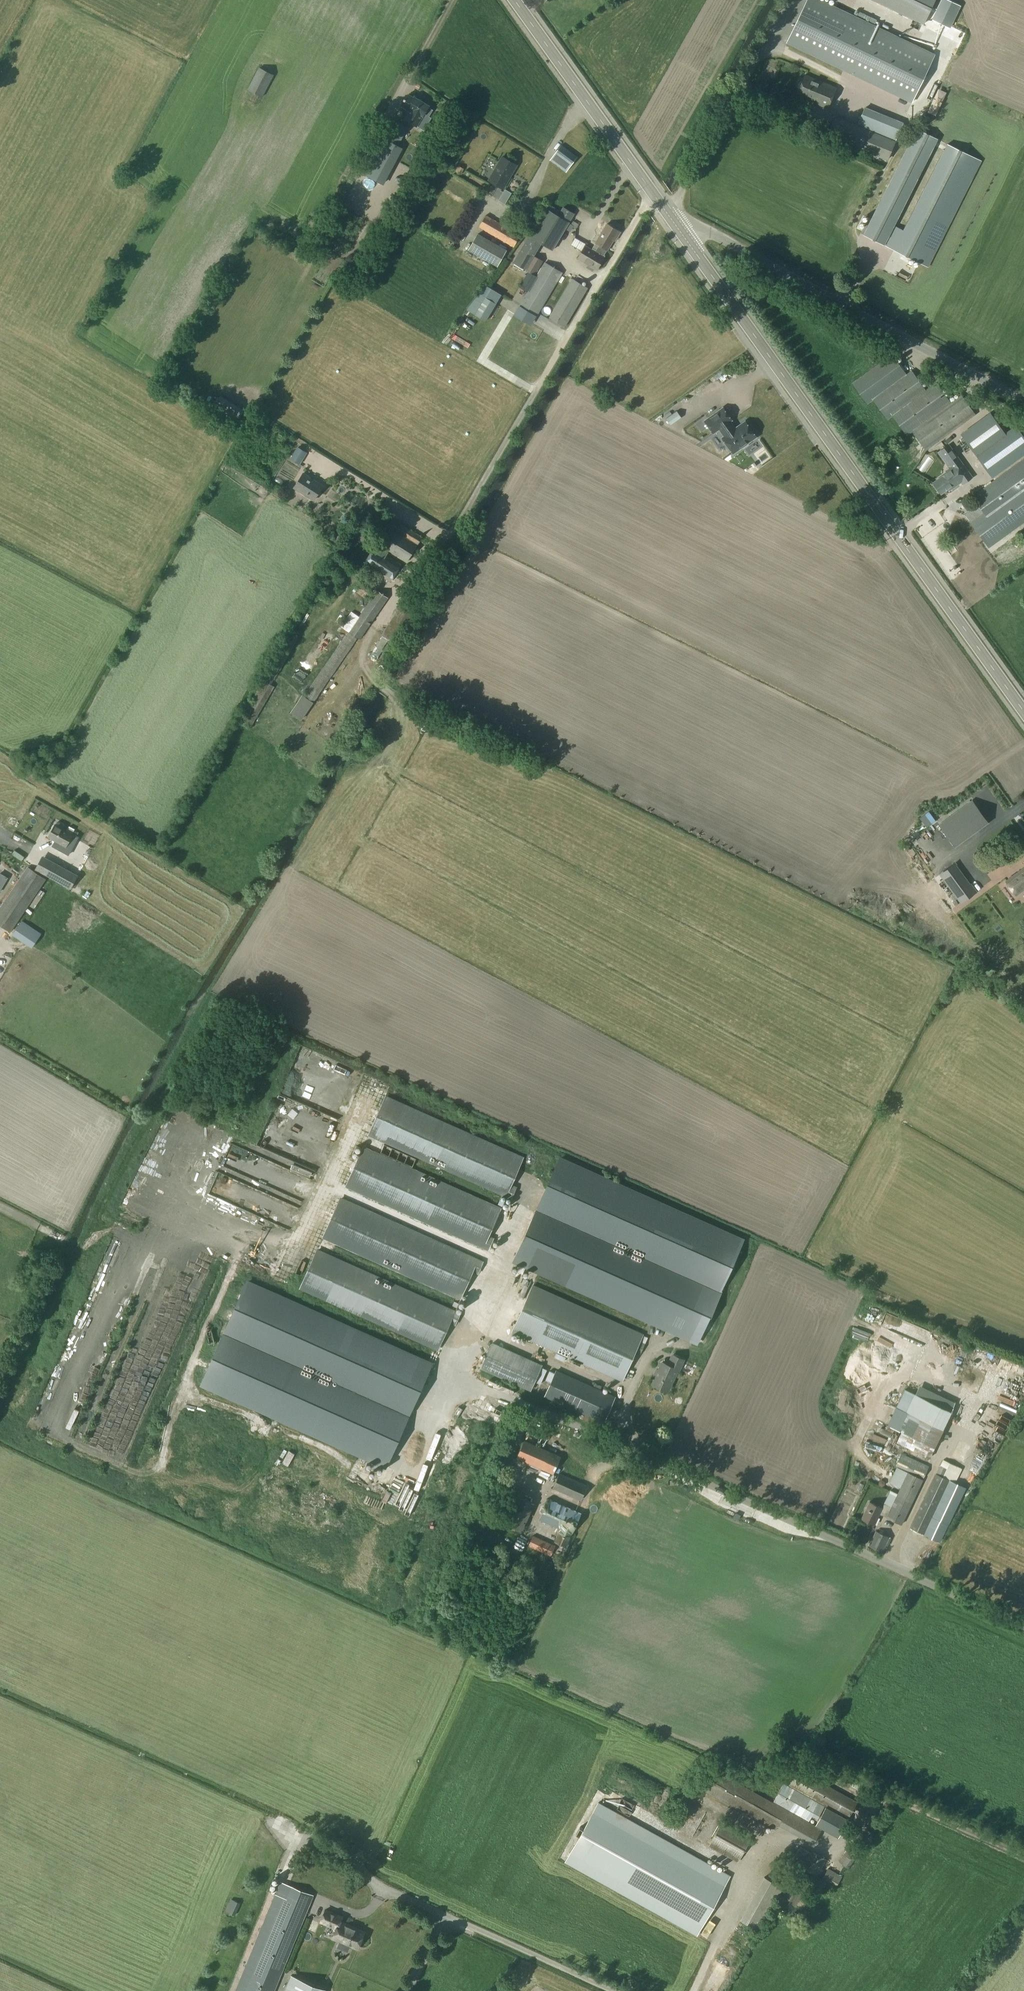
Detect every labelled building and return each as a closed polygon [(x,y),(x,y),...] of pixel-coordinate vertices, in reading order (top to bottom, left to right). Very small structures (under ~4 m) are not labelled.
[(912,102),(934,55),(819,0),(807,0),(787,42),(902,97),(912,102)] [(922,24),(934,0),(872,0),(922,24)] [(566,12),(576,25),(586,18),(577,4),(566,12)] [(259,68),(247,91),(263,99),(274,76),(259,68)] [(800,90),(797,96),(828,109),(836,88),(805,76),(803,82),(801,81),(799,82),(797,87),(797,89),(800,90)] [(411,110),(405,121),(417,128),(429,107),(407,94),(401,105),(411,110)] [(835,116),(828,134),(887,159),(894,142),(877,134),(885,116),(865,107),(857,126),(835,116)] [(400,149),(394,146),(404,127),(402,126),(392,121),(364,174),(374,179),(382,185),(400,149)] [(864,233),(863,235),(929,268),(981,162),(947,144),(903,231),(894,226),(938,140),(916,129),(868,226),(864,224),(860,231),(864,233)] [(562,145),(550,162),(566,173),(578,157),(562,145)] [(498,158),(486,182),(500,190),(513,165),(498,158)] [(455,172),(460,175),(463,169),(459,167),(455,172)] [(529,236),(513,263),(525,270),(539,245),(553,253),(575,215),(563,208),(558,216),(547,210),(531,237),(529,236)] [(486,216),(479,228),(514,248),(521,236),(486,216)] [(399,217),(393,230),(401,234),(408,222),(399,217)] [(585,247),(578,259),(587,265),(585,268),(592,272),(594,269),(597,270),(605,257),(604,256),(607,251),(615,238),(617,239),(621,233),(607,225),(595,244),(593,249),(592,251),(585,247)] [(366,240),(372,228),(367,226),(361,237),(366,240)] [(478,235),(468,251),(497,268),(507,251),(478,235)] [(534,257),(526,271),(534,276),(542,262),(534,257)] [(545,264),(519,307),(536,318),(562,274),(545,264)] [(527,273),(519,287),(528,292),(536,277),(527,273)] [(573,280),(550,319),(565,328),(588,289),(573,280)] [(502,356),(513,363),(516,358),(504,351),(502,356)] [(945,436),(976,414),(962,393),(949,402),(934,382),(924,389),(910,370),(906,373),(893,354),(852,383),(865,403),(870,399),(885,420),(891,416),(905,435),(912,430),(926,450),(934,444),(945,436)] [(755,437),(744,422),(732,431),(727,423),(731,420),(722,408),(704,421),(713,433),(719,429),(724,436),(722,437),(733,453),(740,448),(742,449),(748,445),(748,442),(755,437)] [(671,426),(681,418),(676,412),(666,420),(671,426)] [(992,413),(963,434),(978,455),(1008,434),(992,413)] [(685,425),(680,438),(690,442),(695,429),(685,425)] [(978,455),(980,458),(978,460),(990,477),(1023,453),(1023,433),(1021,429),(1010,437),(1008,434),(978,455)] [(950,444),(940,452),(948,463),(949,462),(955,469),(950,473),(948,473),(948,472),(934,483),(935,485),(934,485),(937,490),(938,489),(942,494),(949,489),(950,490),(957,485),(956,484),(957,483),(957,482),(962,479),(965,483),(973,477),(950,444)] [(306,452),(297,447),(290,459),(299,464),(306,452)] [(1021,461),(972,497),(984,513),(972,522),(989,547),(1023,521),(1023,459),(1021,461)] [(303,474),(294,489),(314,501),(323,487),(303,474)] [(398,524),(383,548),(407,562),(422,538),(398,524)] [(375,546),(363,566),(391,583),(401,565),(387,556),(388,554),(375,546)] [(304,698),(314,705),(358,639),(360,640),(388,599),(377,591),(375,593),(362,585),(356,594),(369,603),(359,618),(352,613),(342,628),(348,632),(304,698)] [(422,604),(407,595),(402,602),(417,611),(422,604)] [(388,626),(382,636),(388,640),(397,645),(403,635),(388,626)] [(264,681),(239,722),(251,729),(275,688),(274,687),(277,681),(275,679),(298,640),(289,634),(266,674),(268,675),(265,682),(264,681)] [(382,636),(376,647),(372,653),(379,656),(382,651),(382,650),(388,640),(382,636)] [(954,845),(986,821),(972,801),(939,825),(954,845)] [(55,826),(48,838),(58,844),(55,849),(62,853),(72,836),(55,826)] [(77,876),(51,861),(42,856),(35,870),(44,874),(70,889),(77,876)] [(940,874),(961,902),(975,892),(954,864),(940,874)] [(1011,877),(1018,887),(1023,882),(1023,867),(1011,877)] [(0,911),(0,933),(7,937),(44,882),(27,871),(0,911)] [(23,922),(14,935),(34,949),(43,935),(23,922)] [(385,1100),(369,1136),(511,1199),(515,1190),(510,1188),(522,1160),(385,1100)] [(329,1128),(333,1121),(298,1104),(294,1111),(301,1115),(290,1137),(304,1143),(304,1142),(311,1145),(322,1125),(329,1128)] [(293,1197),(301,1182),(229,1143),(200,1197),(215,1205),(218,1200),(225,1204),(237,1180),(258,1192),(253,1201),(259,1204),(256,1210),(283,1225),(288,1216),(292,1218),(297,1209),(286,1203),(291,1196),(293,1197)] [(362,1151),(346,1187),(488,1251),(492,1242),(487,1239),(499,1212),(362,1151)] [(147,1156),(142,1164),(151,1169),(156,1161),(147,1156)] [(556,1157),(511,1261),(566,1285),(693,1342),(698,1330),(713,1337),(719,1325),(716,1324),(717,1322),(713,1320),(711,1322),(703,1319),(712,1300),(742,1239),(556,1157)] [(340,1202),(323,1238),(460,1299),(472,1272),(478,1274),(482,1265),(340,1202)] [(60,1242),(72,1248),(77,1240),(65,1233),(60,1242)] [(317,1253),(300,1290),(437,1351),(449,1323),(455,1326),(459,1316),(317,1253)] [(248,1281),(201,1387),(388,1471),(436,1364),(248,1281)] [(533,1288),(512,1334),(622,1382),(635,1353),(640,1355),(644,1346),(639,1344),(642,1337),(533,1288)] [(876,1343),(874,1350),(881,1352),(883,1345),(876,1343)] [(492,1346),(480,1371),(530,1393),(541,1367),(492,1346)] [(658,1372),(652,1385),(668,1392),(678,1372),(680,1372),(685,1361),(673,1355),(669,1365),(662,1362),(657,1372),(658,1372)] [(448,1371),(445,1378),(458,1382),(460,1375),(448,1371)] [(556,1373),(545,1399),(603,1424),(615,1399),(556,1373)] [(78,1374),(72,1382),(80,1387),(86,1379),(78,1374)] [(895,1436),(929,1450),(950,1402),(914,1387),(911,1395),(899,1390),(885,1424),(898,1429),(895,1436)] [(524,1441),(517,1457),(553,1473),(560,1457),(524,1441)] [(911,1453),(922,1458),(925,1450),(914,1445),(911,1453)] [(901,1454),(896,1466),(923,1479),(928,1466),(913,1459),(901,1454)] [(943,1460),(910,1529),(939,1543),(965,1488),(956,1484),(963,1469),(943,1460)] [(505,1472),(497,1491),(503,1493),(511,1474),(505,1472)] [(559,1473),(553,1488),(580,1500),(587,1486),(559,1473)] [(869,1502),(861,1519),(874,1525),(879,1514),(886,1517),(886,1518),(902,1525),(923,1480),(907,1473),(897,1494),(890,1491),(882,1508),(869,1502)] [(514,1495),(502,1524),(521,1532),(533,1503),(514,1495)] [(487,1497),(482,1509),(494,1516),(500,1503),(487,1497)] [(548,1499),(539,1519),(558,1527),(554,1534),(557,1536),(554,1541),(565,1546),(571,1533),(571,1534),(580,1513),(548,1499)] [(876,1534),(871,1545),(881,1550),(887,1539),(876,1534)] [(533,1536),(528,1546),(551,1556),(555,1546),(533,1536)] [(712,1769),(700,1789),(775,1831),(778,1826),(813,1845),(821,1829),(712,1769)] [(797,1769),(788,1785),(848,1818),(857,1802),(797,1769)] [(857,1779),(853,1787),(861,1791),(865,1782),(857,1779)] [(783,1784),(774,1802),(809,1821),(811,1815),(817,1819),(824,1806),(783,1784)] [(620,1799),(617,1805),(630,1810),(633,1804),(620,1799)] [(594,1803),(561,1864),(695,1938),(729,1878),(594,1803)] [(635,1807),(631,1814),(645,1822),(649,1815),(635,1807)] [(825,1807),(816,1825),(838,1837),(847,1819),(825,1807)] [(707,1811),(709,1817),(716,1815),(714,1809),(707,1811)] [(721,1823),(708,1847),(737,1863),(750,1839),(721,1823)] [(864,1832),(859,1839),(866,1845),(872,1838),(864,1832)] [(853,1842),(839,1863),(848,1869),(862,1849),(853,1842)] [(800,1848),(795,1857),(802,1860),(798,1868),(816,1877),(819,1873),(820,1873),(822,1870),(821,1870),(826,1860),(812,1852),(811,1854),(800,1848)] [(828,1869),(823,1878),(836,1886),(842,1877),(828,1869)] [(764,1878),(740,1920),(758,1930),(782,1888),(764,1878)] [(237,1990),(275,1990),(282,1974),(312,1896),(280,1883),(237,1990)] [(325,1910),(321,1920),(337,1927),(332,1939),(357,1949),(364,1932),(339,1922),(341,1917),(325,1910)] [(301,1927),(310,1932),(315,1923),(306,1918),(301,1927)] [(730,1949),(737,1951),(742,1938),(735,1935),(730,1949)] [(284,1990),(323,1990),(324,1989),(291,1975),(284,1990)]
